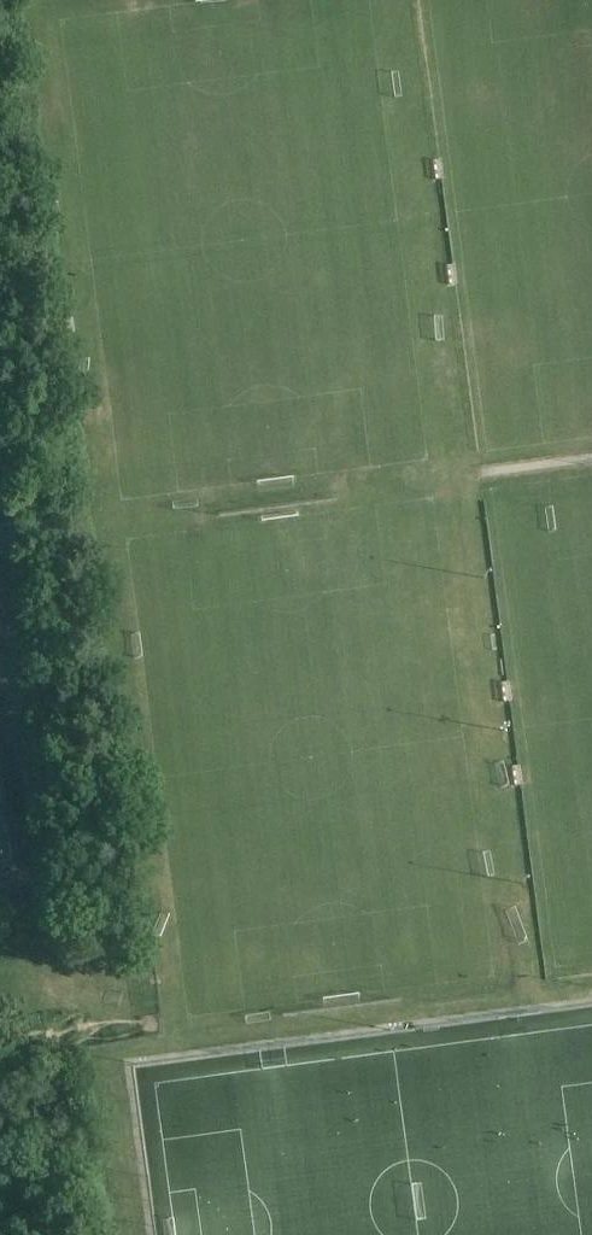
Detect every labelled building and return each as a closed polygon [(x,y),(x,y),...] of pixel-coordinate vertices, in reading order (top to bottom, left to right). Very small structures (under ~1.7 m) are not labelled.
[(6,808),(0,809),(0,840),(11,838),(6,808)] [(11,838),(0,840),(0,874),(16,871),(11,838)]
